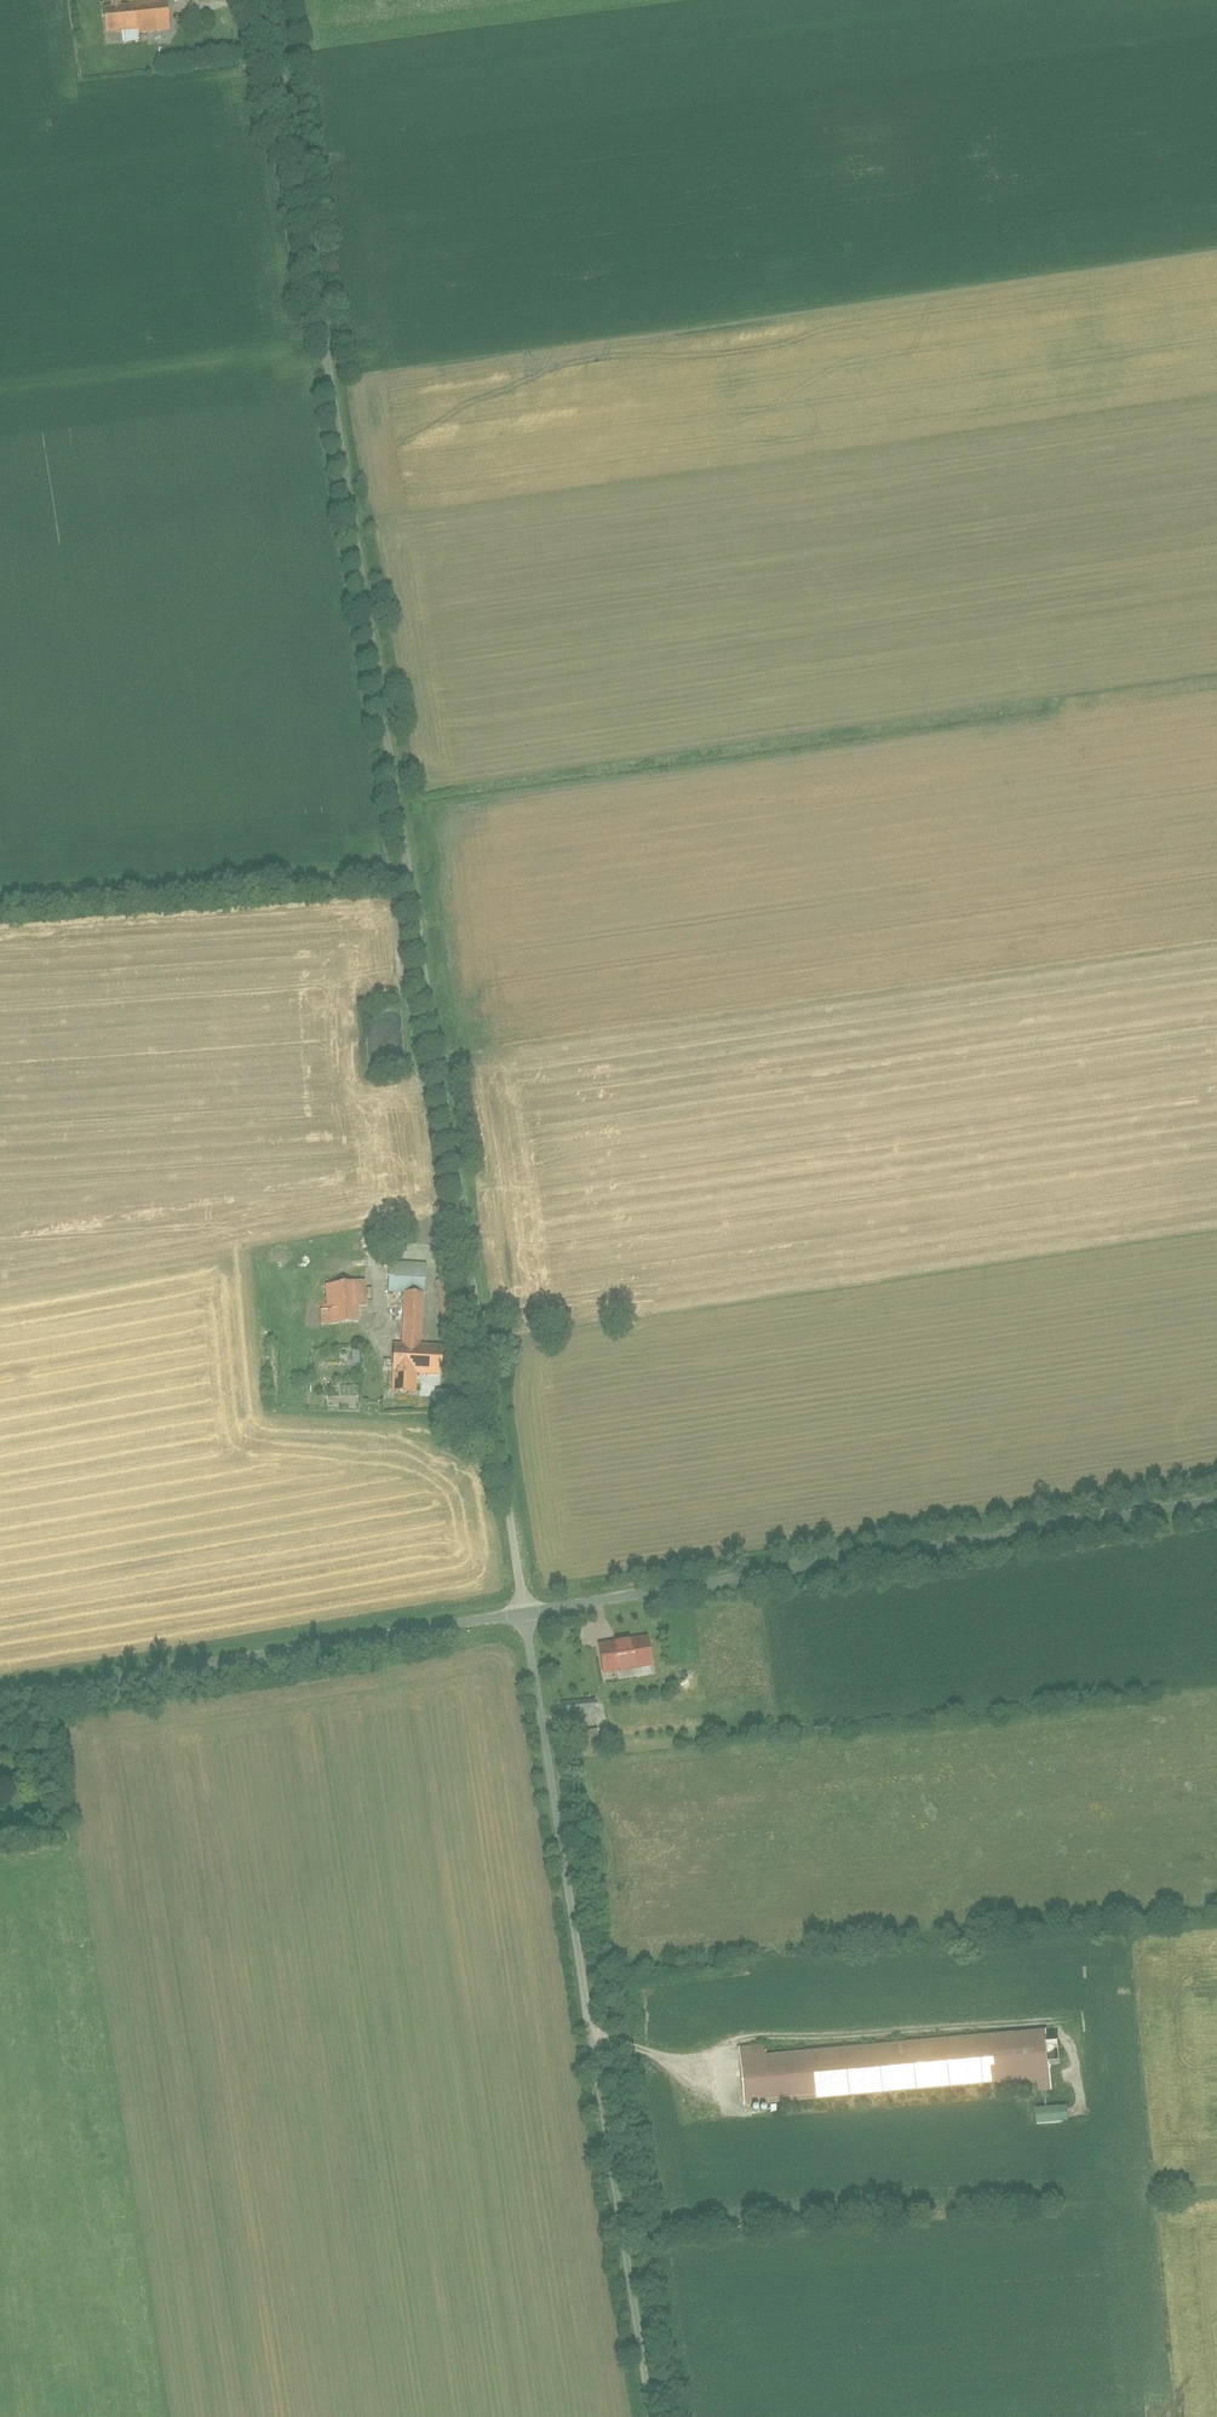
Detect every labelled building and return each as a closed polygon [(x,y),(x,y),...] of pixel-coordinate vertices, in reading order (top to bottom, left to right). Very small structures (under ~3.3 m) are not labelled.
[(98,3),(100,38),(163,36),(162,0),(98,3)] [(388,1268),(388,1294),(421,1294),(421,1268),(388,1268)] [(351,1310),(365,1310),(364,1285),(324,1286),(326,1329),(352,1328),(351,1310)] [(413,1396),(413,1376),(438,1376),(438,1352),(415,1352),(415,1300),(397,1300),(397,1352),(387,1352),(387,1396),(413,1396)] [(595,1645),(600,1678),(650,1670),(644,1637),(595,1645)] [(597,1731),(572,1735),(574,1745),(598,1742),(597,1731)] [(739,2058),(743,2107),(1051,2085),(1050,2067),(1059,2067),(1058,2047),(1049,2048),(1048,2036),(739,2058)] [(1033,2112),(1034,2126),(1058,2124),(1057,2110),(1033,2112)]
